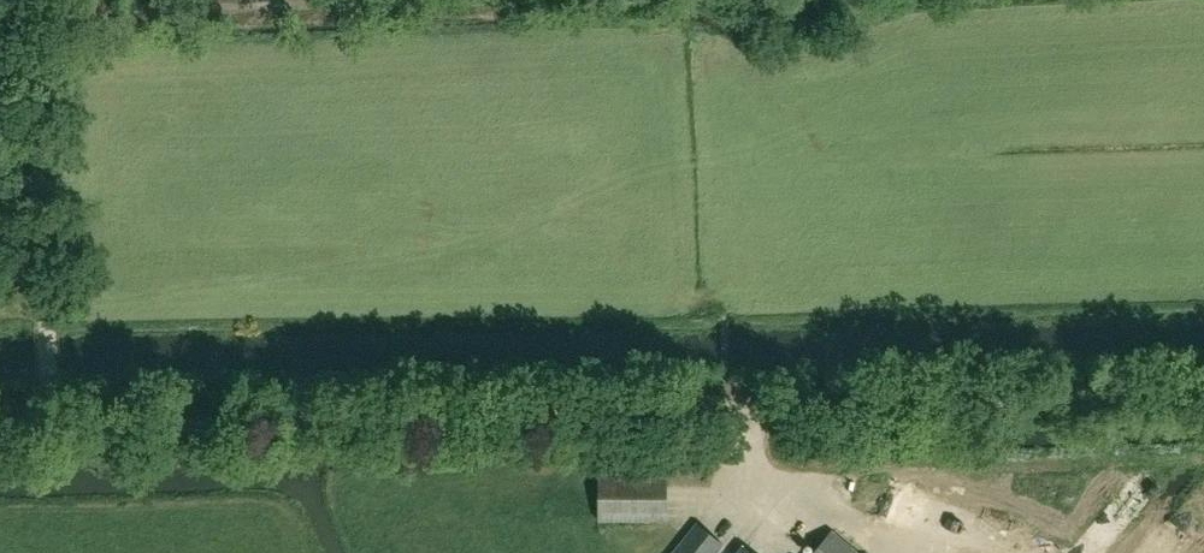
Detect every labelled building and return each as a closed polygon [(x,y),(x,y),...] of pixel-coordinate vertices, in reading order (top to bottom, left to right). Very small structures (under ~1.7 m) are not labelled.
[(1112,460),(1112,446),(1091,446),(1091,460),(1112,460)] [(599,521),(667,521),(667,478),(599,478),(599,521)] [(673,552),(716,552),(723,544),(698,523),(673,552)] [(832,532),(815,552),(858,552),(832,532)]
